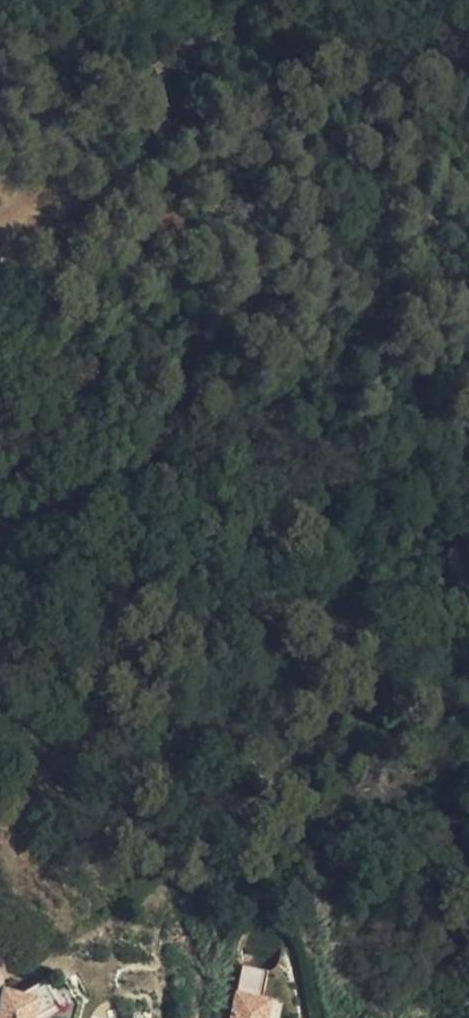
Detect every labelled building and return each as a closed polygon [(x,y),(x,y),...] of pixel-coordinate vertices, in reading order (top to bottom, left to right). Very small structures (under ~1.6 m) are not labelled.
[(41,998),(8,989),(0,1017),(36,1017),(41,998)] [(274,1002),(236,994),(231,1017),(270,1017),(274,1002)]
